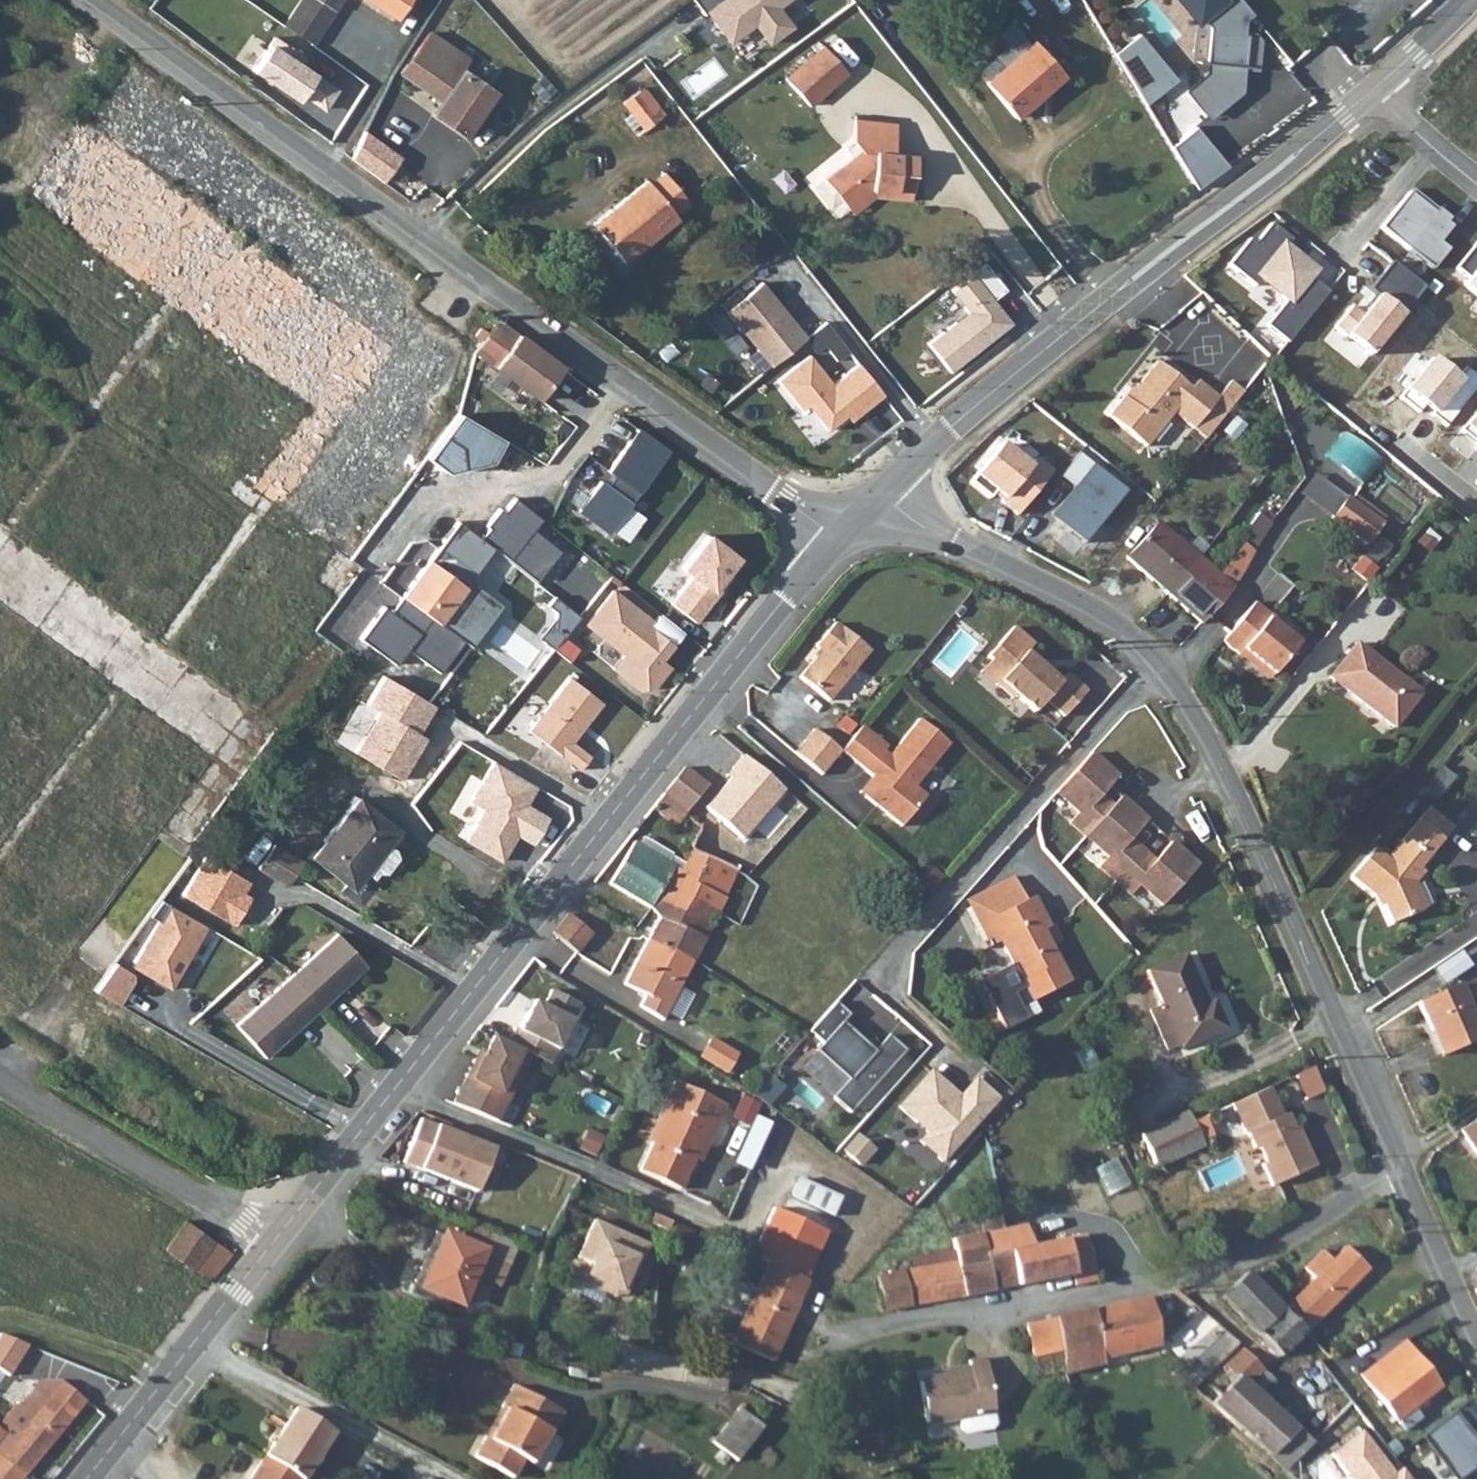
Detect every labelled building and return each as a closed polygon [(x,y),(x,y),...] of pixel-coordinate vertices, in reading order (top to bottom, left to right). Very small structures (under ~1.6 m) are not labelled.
[(325,0),(301,0),(280,33),(294,41),(300,32),(316,42),(337,7),(325,0)] [(396,18),(407,0),(367,0),(396,18)] [(701,12),(704,10),(721,32),(734,21),(740,29),(751,21),(766,40),(788,23),(774,3),(778,0),(692,0),(701,12)] [(1195,27),(1199,23),(1206,33),(1192,66),(1235,85),(1253,42),(1249,41),(1247,22),(1254,16),(1241,0),(1226,0),(1225,0),(1176,0),(1195,27)] [(459,56),(426,35),(401,75),(441,102),(432,116),(468,138),(497,91),(462,69),(457,78),(449,73),(459,56)] [(790,77),(813,104),(849,74),(827,46),(790,77)] [(986,86),(1018,123),(1067,84),(1036,46),(986,86)] [(284,54),(258,90),(317,132),(344,96),(284,54)] [(1159,64),(1134,84),(1145,101),(1171,79),(1159,64)] [(641,82),(636,87),(659,114),(665,109),(641,82)] [(632,107),(646,124),(659,114),(636,87),(624,97),(632,107)] [(624,115),(638,131),(646,124),(632,107),(624,115)] [(1226,163),(1195,123),(1170,142),(1195,186),(1226,163)] [(832,224),(844,216),(875,194),(918,193),(917,154),(892,154),(890,126),(848,127),(849,159),(806,193),(832,224)] [(402,156),(364,129),(352,157),(384,180),(402,156)] [(689,199),(664,169),(649,182),(646,179),(595,222),(624,259),(677,215),(674,211),(689,199)] [(703,195),(715,186),(706,175),(695,185),(703,195)] [(875,194),(844,216),(849,221),(874,205),(919,204),(918,193),(875,194)] [(1410,194),(1381,229),(1433,270),(1449,251),(1440,243),(1452,228),(1447,223),(1450,219),(1436,209),(1433,213),(1410,194)] [(1248,239),(1227,265),(1253,286),(1259,280),(1285,301),(1265,326),(1286,343),(1328,293),(1309,278),(1315,271),(1285,247),(1290,240),(1270,224),(1253,244),(1248,239)] [(1456,270),(1469,280),(1464,286),(1476,297),(1476,244),(1456,270)] [(1370,356),(1424,289),(1392,263),(1370,291),(1378,298),(1363,316),(1352,308),(1335,328),(1370,356)] [(760,280),(724,309),(769,363),(805,334),(760,280)] [(499,320),(483,342),(476,354),(495,368),(520,335),(499,320)] [(563,372),(566,368),(520,335),(495,368),(541,401),(563,372)] [(808,352),(777,377),(801,407),(807,402),(826,426),(851,407),(856,413),(883,391),(858,360),(831,381),(808,352)] [(1196,431),(1220,402),(1200,386),(1193,393),(1160,366),(1132,401),(1129,398),(1111,419),(1148,450),(1176,416),(1196,431)] [(516,434),(541,401),(495,368),(471,399),(516,434)] [(563,372),(541,401),(569,422),(591,393),(563,372)] [(1462,432),(1476,445),(1476,413),(1462,432)] [(583,466),(562,499),(631,544),(650,515),(635,506),(674,447),(624,415),(588,469),(583,466)] [(1381,462),(1345,438),(1332,458),(1368,482),(1381,462)] [(998,451),(968,490),(989,506),(995,499),(1003,505),(1001,508),(1017,521),(1050,479),(1033,466),(1027,474),(998,451)] [(1080,457),(1061,480),(1076,491),(1058,513),(1062,517),(1060,519),(1090,543),(1128,494),(1080,457)] [(465,508),(501,536),(519,512),(484,484),(465,508)] [(1365,549),(1382,528),(1343,497),(1326,517),(1365,549)] [(463,584),(477,566),(501,536),(465,508),(401,591),(450,629),(477,595),(463,584)] [(1203,622),(1250,562),(1270,524),(1258,516),(1247,530),(1251,533),(1229,560),(1235,565),(1223,579),(1158,525),(1128,560),(1203,622)] [(709,533),(687,568),(696,573),(676,606),(703,622),(744,554),(709,533)] [(674,601),(695,576),(680,564),(659,590),(674,601)] [(656,622),(616,591),(589,625),(628,655),(626,658),(636,667),(628,678),(641,690),(657,687),(673,667),(664,660),(676,644),(652,625),(656,622)] [(1267,611),(1252,600),(1220,639),(1237,653),(1240,650),(1271,675),(1297,643),(1267,618),(1267,611)] [(839,626),(834,621),(814,643),(820,648),(797,674),(826,699),(868,649),(840,625),(839,626)] [(1035,646),(1015,628),(989,657),(993,661),(1008,674),(1000,682),(1016,696),(1036,714),(1046,702),(1065,718),(1088,693),(1068,676),(1061,684),(1028,654),(1035,646)] [(1329,680),(1390,729),(1417,696),(1355,647),(1329,680)] [(1008,674),(993,661),(982,673),(1013,700),(1016,696),(1000,682),(1008,674)] [(585,770),(596,755),(578,742),(608,701),(573,676),(533,732),(585,770)] [(519,717),(531,728),(551,706),(539,694),(519,717)] [(861,725),(840,750),(871,775),(876,779),(864,795),(900,825),(916,805),(905,795),(913,785),(948,743),(918,718),(888,755),(882,750),(886,745),(861,725)] [(839,751),(812,729),(793,751),(820,774),(839,751)] [(191,798),(216,812),(239,770),(214,756),(191,798)] [(1117,782),(1090,757),(1057,796),(1079,818),(1071,825),(1111,860),(1103,870),(1131,897),(1139,888),(1163,910),(1198,869),(1173,846),(1150,872),(1126,850),(1147,824),(1122,800),(1108,816),(1097,806),(1117,782)] [(693,894),(701,882),(720,899),(743,846),(730,841),(748,800),(706,782),(681,763),(652,801),(674,821),(686,809),(700,820),(690,843),(693,845),(686,859),(674,854),(673,850),(643,837),(639,845),(633,842),(613,884),(653,905),(660,897),(669,901),(677,887),(693,894)] [(1439,800),(1459,777),(1446,765),(1426,789),(1439,800)] [(858,791),(864,795),(876,779),(871,775),(858,791)] [(924,795),(913,785),(905,795),(916,805),(924,795)] [(366,867),(371,871),(379,873),(392,859),(390,850),(386,847),(401,832),(363,795),(310,849),(348,885),(361,872),(366,867)] [(749,848),(765,807),(748,800),(730,841),(743,846),(749,848)] [(1389,861),(1376,850),(1354,878),(1379,899),(1384,898),(1396,926),(1432,911),(1421,882),(1429,872),(1425,869),(1455,828),(1432,809),(1389,861)] [(304,860),(276,843),(261,869),(289,885),(304,860)] [(366,867),(361,872),(367,876),(371,871),(366,867)] [(1035,1001),(1071,981),(1044,930),(1037,917),(1044,913),(1035,896),(1026,900),(1011,870),(982,886),(996,914),(992,916),(1000,933),(1016,964),(1028,988),(1035,1001)] [(694,958),(721,899),(720,899),(701,882),(693,894),(677,887),(669,901),(660,897),(653,905),(661,915),(650,936),(694,958)] [(996,914),(982,886),(966,894),(988,938),(1000,933),(992,916),(996,914)] [(208,927),(162,900),(151,917),(159,921),(132,967),(171,990),(208,927)] [(593,931),(567,910),(552,929),(573,946),(579,937),(585,941),(593,931)] [(1037,917),(1044,930),(1051,926),(1044,913),(1037,917)] [(338,934),(290,977),(321,1009),(368,967),(338,934)] [(694,958),(650,936),(625,985),(647,995),(641,1007),(666,1019),(694,958)] [(1166,1009),(1181,1047),(1182,1050),(1227,1031),(1219,1011),(1209,1014),(1186,959),(1151,974),(1166,1009)] [(97,988),(122,1003),(136,979),(135,972),(117,962),(97,988)] [(1028,988),(1016,964),(991,977),(987,990),(1008,1030),(1030,1018),(1017,993),(1028,988)] [(1460,992),(1463,1001),(1474,997),(1464,971),(1451,976),(1457,993),(1460,992)] [(265,1058),(321,1009),(290,977),(236,1024),(265,1058)] [(475,1053),(455,1101),(498,1120),(527,1051),(546,1060),(577,999),(549,985),(541,1001),(530,997),(516,1026),(512,1024),(504,1039),(489,1032),(480,1056),(475,1053)] [(1476,1046),(1476,1035),(1463,1001),(1460,992),(1457,993),(1419,1009),(1440,1061),(1476,1046)] [(796,1060),(856,1113),(911,1051),(893,1035),(879,1050),(848,1024),(855,1016),(843,1006),(796,1060)] [(1165,1053),(1181,1047),(1166,1009),(1151,1014),(1165,1053)] [(740,1049),(710,1031),(697,1053),(727,1070),(740,1049)] [(930,1133),(922,1141),(947,1164),(1016,1089),(989,1065),(963,1094),(935,1069),(900,1107),(930,1133)] [(1299,1079),(1308,1102),(1327,1094),(1317,1071),(1299,1079)] [(695,1158),(726,1103),(686,1082),(673,1105),(676,1108),(643,1171),(678,1189),(695,1158)] [(1273,1088),(1235,1105),(1248,1134),(1250,1133),(1257,1148),(1261,1146),(1268,1164),(1264,1166),(1273,1187),(1318,1168),(1303,1134),(1300,1136),(1291,1114),(1285,1117),(1273,1088)] [(738,1110),(726,1103),(695,1158),(708,1164),(738,1110)] [(1154,1167),(1203,1146),(1189,1113),(1140,1133),(1154,1167)] [(497,1147),(440,1123),(422,1169),(478,1192),(497,1147)] [(1465,1131),(1476,1149),(1476,1123),(1465,1131)] [(848,1186),(807,1166),(764,1251),(805,1270),(848,1186)] [(582,1279),(604,1289),(607,1283),(613,1286),(622,1283),(627,1271),(634,1274),(648,1243),(595,1217),(577,1254),(591,1260),(582,1279)] [(1071,1271),(1074,1282),(1099,1278),(1083,1225),(1034,1240),(1030,1228),(1035,1227),(1032,1218),(954,1235),(959,1257),(906,1269),(913,1303),(1071,1271)] [(166,1251),(212,1283),(234,1254),(187,1222),(166,1251)] [(462,1304),(483,1253),(448,1237),(425,1287),(462,1304)] [(1278,1356),(1283,1361),(1286,1362),(1294,1353),(1289,1346),(1366,1270),(1345,1245),(1330,1260),(1318,1248),(1299,1265),(1310,1278),(1293,1294),(1281,1282),(1269,1271),(1276,1265),(1270,1258),(1261,1265),(1262,1267),(1248,1275),(1280,1305),(1254,1332),(1278,1356)] [(804,1280),(765,1261),(730,1343),(770,1360),(804,1280)] [(906,1269),(877,1275),(884,1309),(913,1303),(906,1269)] [(607,1283),(604,1289),(612,1293),(627,1288),(634,1274),(627,1271),(622,1283),(613,1286),(607,1283)] [(1204,1313),(1225,1331),(1240,1344),(1254,1332),(1280,1305),(1248,1275),(1244,1272),(1204,1313)] [(1158,1342),(1150,1292),(1026,1321),(1032,1355),(1040,1353),(1042,1359),(1048,1357),(1050,1363),(1060,1361),(1063,1373),(1105,1362),(1103,1355),(1118,1351),(1158,1342)] [(1213,1344),(1225,1331),(1204,1313),(1191,1326),(1213,1344)] [(1264,1372),(1278,1356),(1254,1332),(1240,1344),(1206,1378),(1220,1392),(1208,1403),(1263,1457),(1291,1429),(1256,1395),(1273,1379),(1264,1372)] [(0,1336),(0,1369),(10,1375),(29,1347),(1,1333),(0,1336)] [(1420,1402),(1436,1386),(1402,1341),(1362,1372),(1407,1429),(1427,1413),(1420,1402)] [(1103,1355),(1105,1362),(1120,1358),(1118,1351),(1103,1355)] [(976,1434),(1000,1428),(1004,1423),(990,1358),(971,1362),(974,1373),(923,1385),(932,1428),(968,1420),(971,1431),(976,1434)] [(13,1423),(23,1431),(58,1388),(48,1380),(13,1423)] [(23,1431),(13,1423),(6,1417),(0,1425),(0,1457),(24,1478),(75,1414),(85,1398),(63,1381),(58,1388),(23,1431)] [(485,1437),(482,1435),(473,1454),(513,1475),(523,1457),(528,1460),(545,1428),(549,1430),(561,1407),(510,1381),(499,1403),(503,1405),(485,1437)] [(298,1406),(265,1453),(302,1475),(333,1428),(298,1406)] [(713,1442),(737,1460),(761,1427),(738,1410),(713,1442)] [(1457,1478),(1460,1478),(1476,1467),(1476,1432),(1460,1410),(1425,1436),(1457,1478)] [(1334,1454),(1354,1478),(1409,1478),(1367,1427),(1334,1454)] [(1287,1478),(1344,1478),(1291,1429),(1263,1457),(1287,1478)] [(302,1475),(265,1453),(249,1478),(300,1478),(302,1475)] [(0,1457),(0,1478),(22,1478),(24,1478),(0,1457)]
